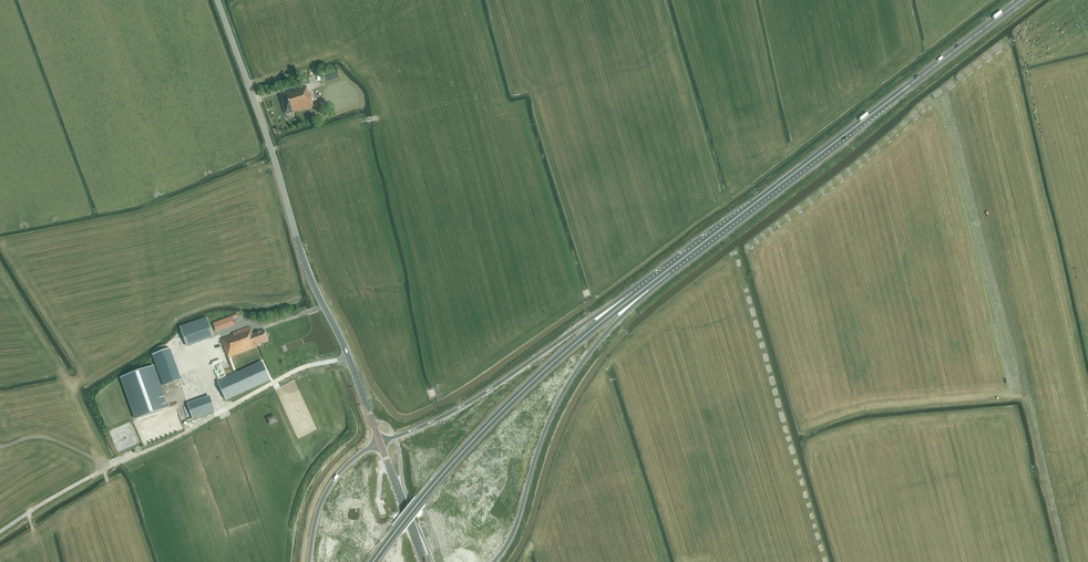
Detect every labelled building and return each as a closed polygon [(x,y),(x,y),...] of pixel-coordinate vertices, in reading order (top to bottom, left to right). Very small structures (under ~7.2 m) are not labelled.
[(294,113),(314,106),(309,91),(308,92),(306,86),(288,92),(280,95),(286,114),(293,112),(294,113)] [(187,346),(213,337),(207,318),(180,327),(187,346)] [(235,326),(233,320),(228,322),(223,324),(226,330),(235,326)] [(258,344),(268,340),(264,330),(258,332),(254,334),(253,333),(252,333),(250,327),(232,333),(233,335),(222,339),(228,357),(258,346),(258,344)] [(170,349),(152,355),(164,386),(182,380),(170,349)] [(218,382),(224,396),(225,399),(270,378),(263,362),(218,382)] [(168,408),(153,366),(122,377),(137,419),(168,408)] [(211,398),(189,406),(193,419),(216,411),(211,398)] [(271,426),(278,422),(275,415),(268,418),(271,426)]
